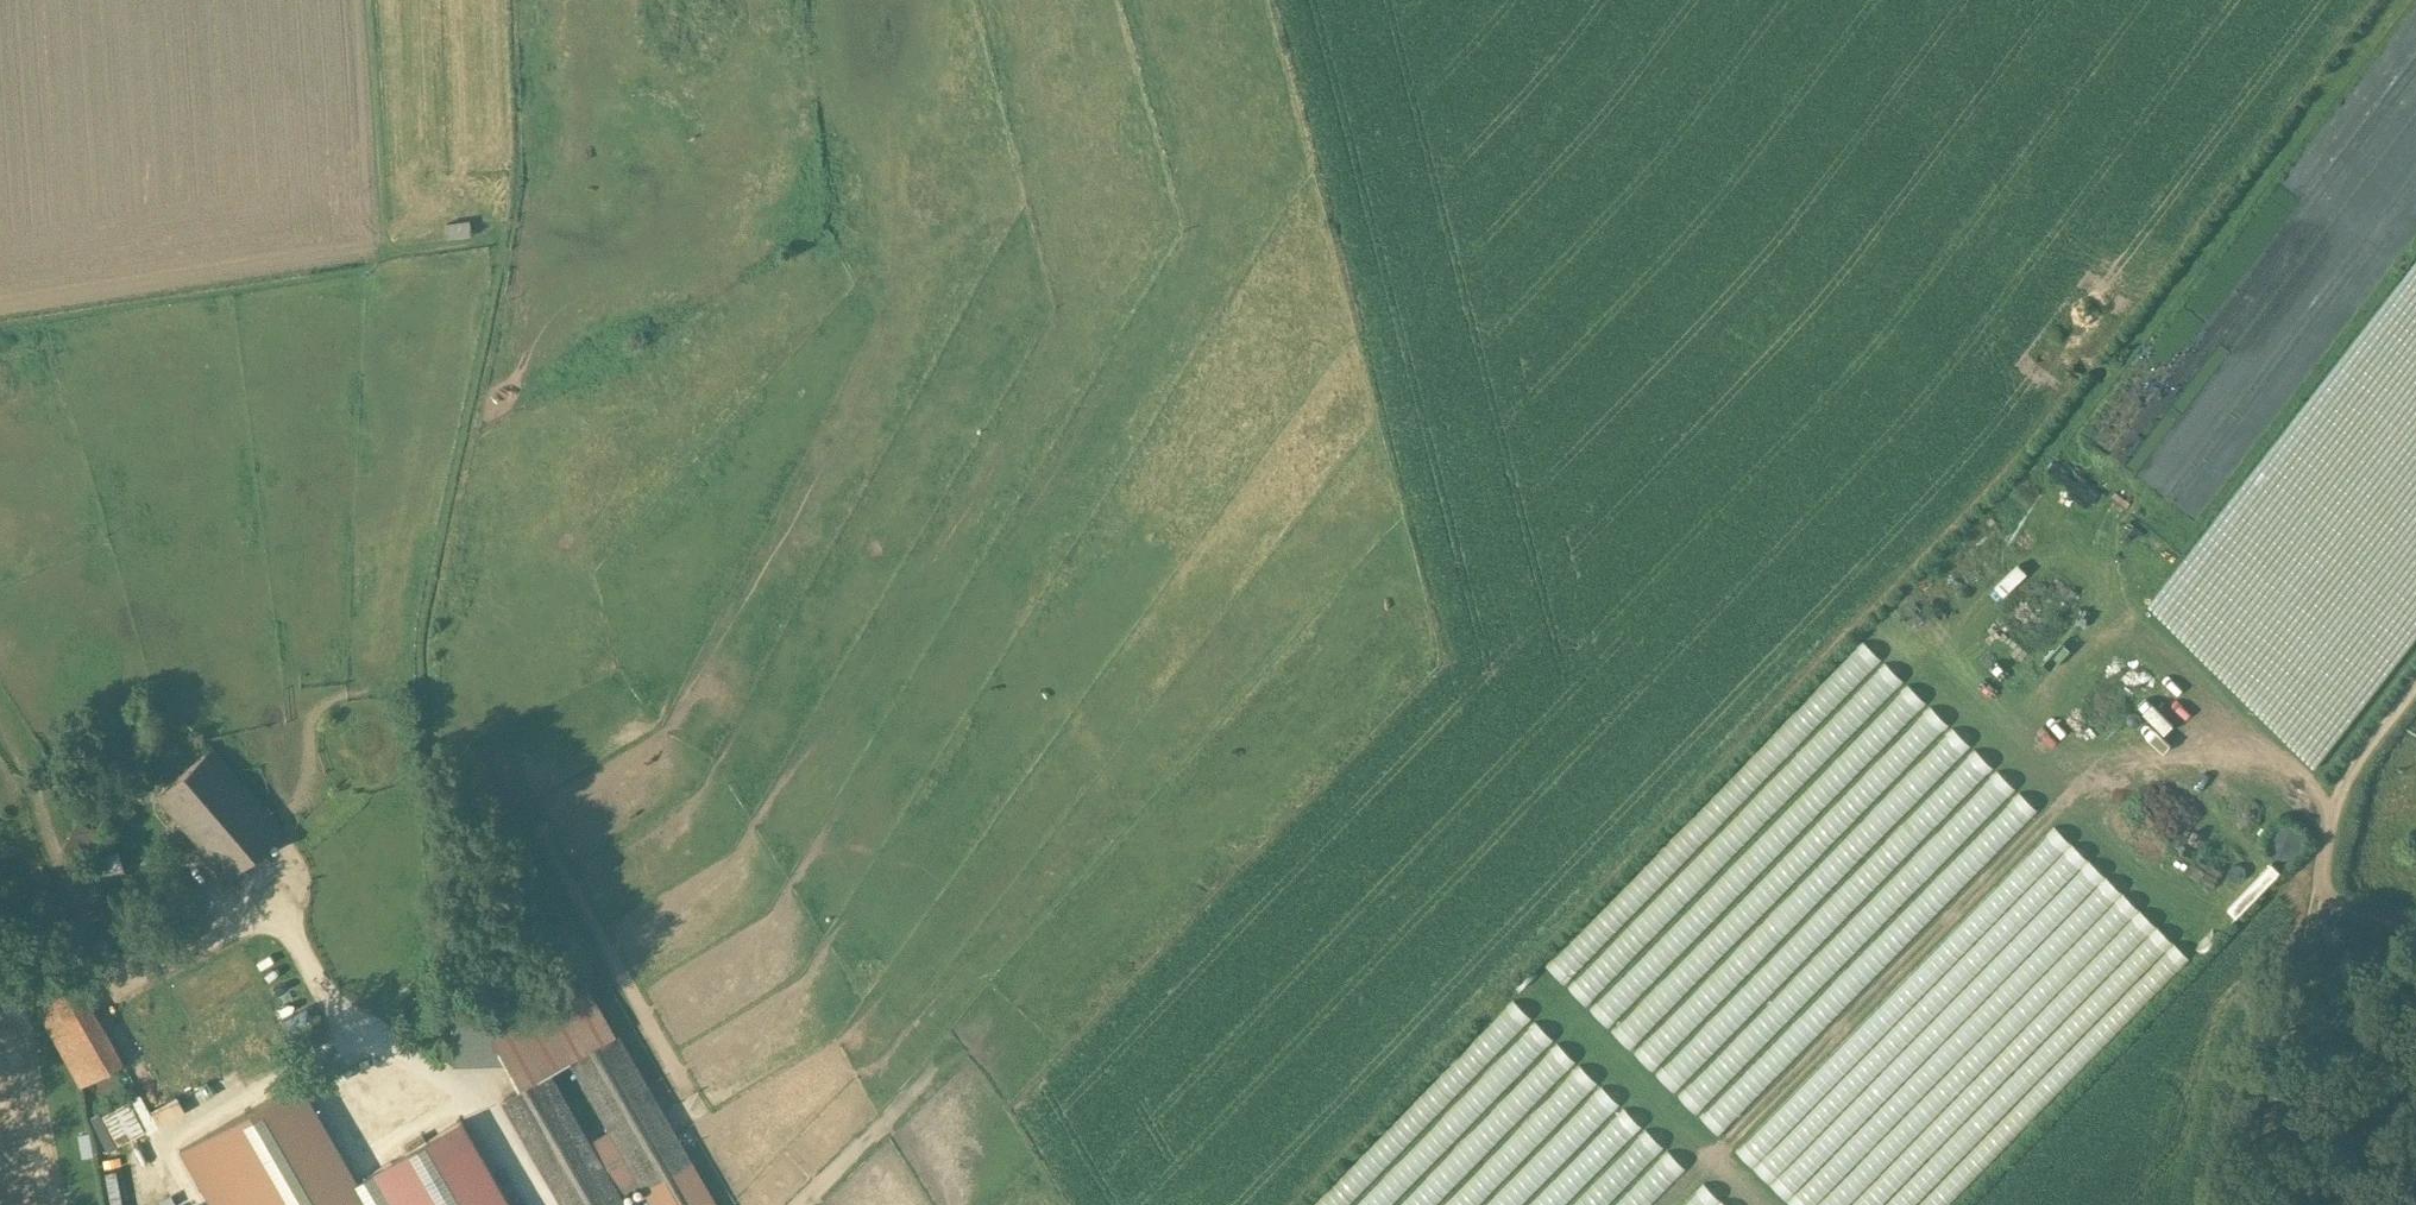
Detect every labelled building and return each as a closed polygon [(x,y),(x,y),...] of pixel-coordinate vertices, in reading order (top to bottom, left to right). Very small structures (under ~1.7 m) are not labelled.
[(1550,996),(1723,1157),(2032,828),(1859,666),(1550,996)] [(283,833),(211,750),(157,796),(226,877),(225,878),(226,879),(283,833)] [(1770,1204),(1963,1204),(2182,972),(2048,847),(1739,1177),(1770,1204)] [(2240,917),(2280,870),(2271,862),(2231,909),(2240,917)] [(122,1063),(76,980),(34,1004),(80,1087),(122,1063)] [(498,1031),(497,1016),(455,1018),(457,1056),(498,1054),(517,1091),(546,1074),(616,1194),(641,1180),(655,1204),(713,1204),(690,1163),(689,1163),(584,980),(498,1031)] [(166,1124),(306,1050),(279,999),(139,1073),(166,1124)] [(1693,1191),(1519,1029),(1354,1204),(1679,1204),(1693,1191)] [(546,1074),(517,1091),(503,1099),(564,1204),(622,1204),(616,1194),(546,1074)] [(299,1082),(179,1151),(210,1204),(370,1204),(357,1182),(299,1082)] [(425,1142),(422,1135),(404,1146),(407,1152),(373,1172),(373,1173),(357,1182),(370,1204),(509,1204),(460,1121),(425,1142)]
